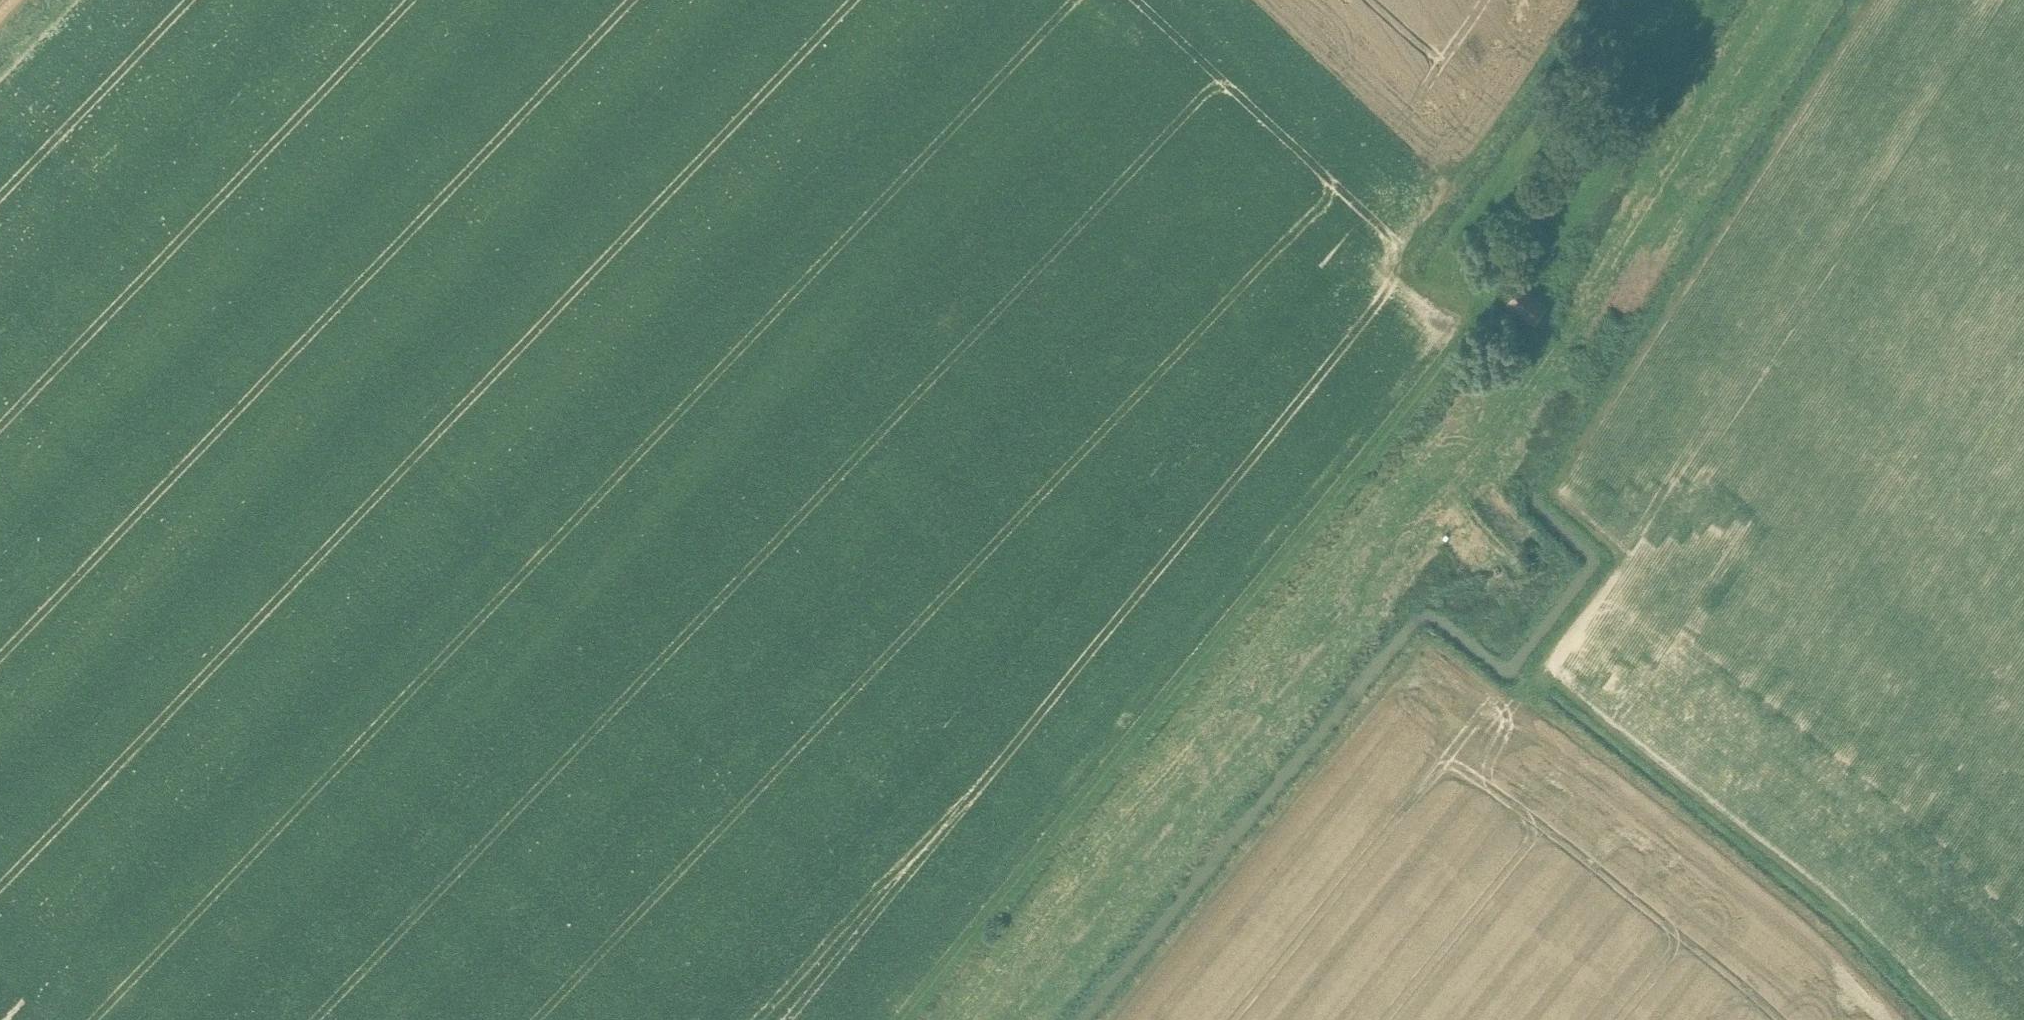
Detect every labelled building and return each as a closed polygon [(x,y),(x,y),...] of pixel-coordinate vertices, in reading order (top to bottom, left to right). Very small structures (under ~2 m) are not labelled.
[(1520,284),(1516,280),(1503,296),(1533,322),(1546,306),(1521,283),(1520,284)]
